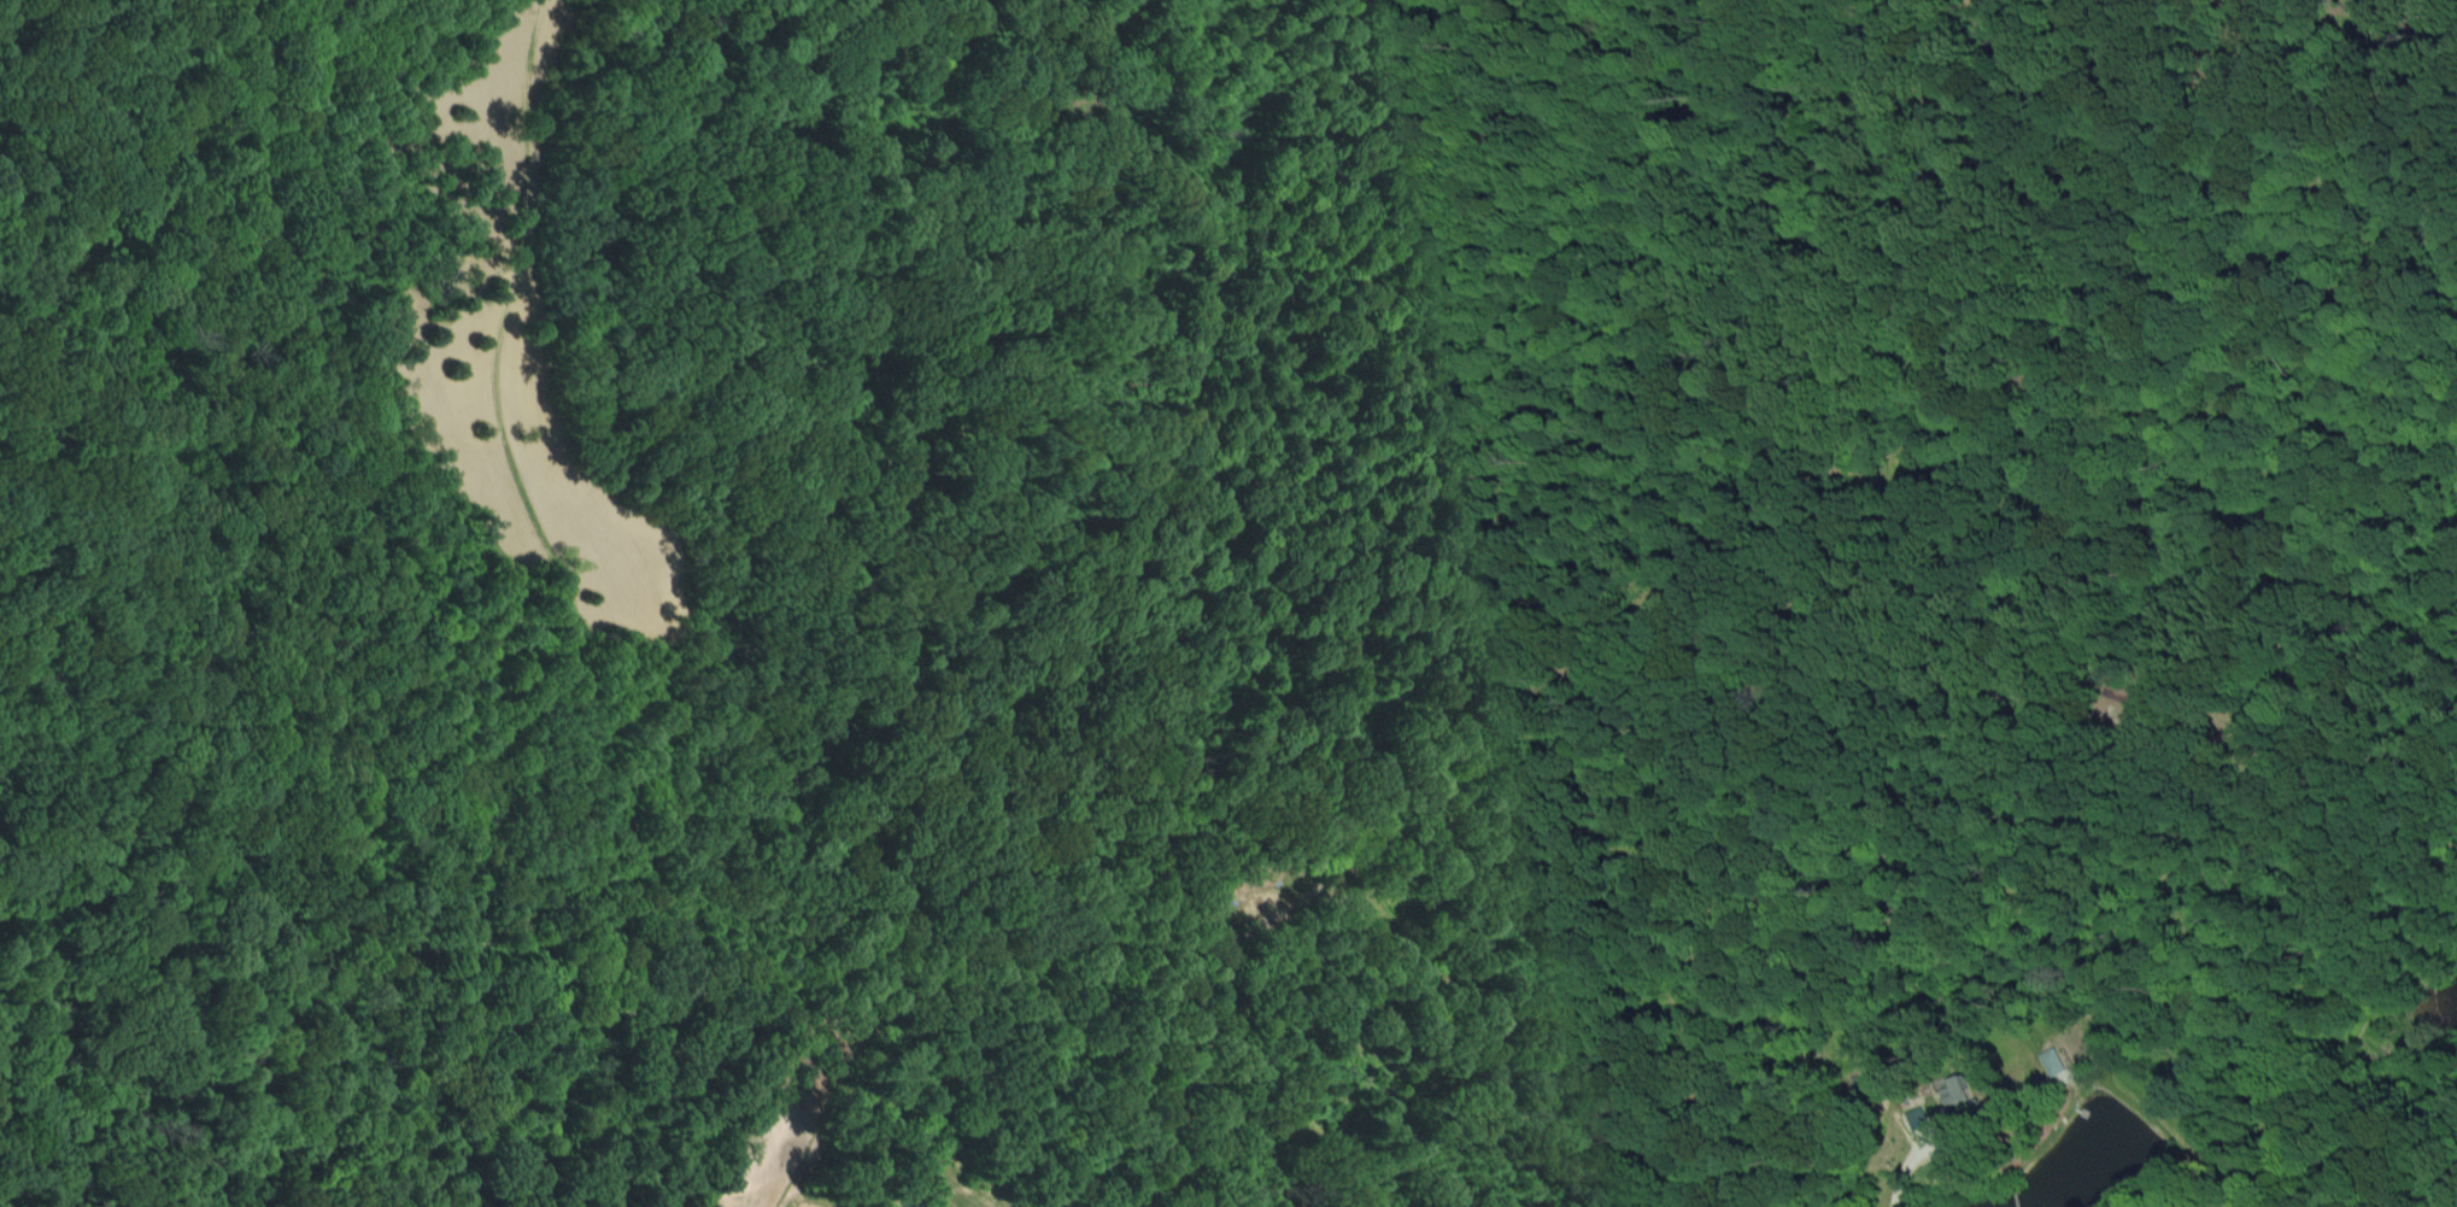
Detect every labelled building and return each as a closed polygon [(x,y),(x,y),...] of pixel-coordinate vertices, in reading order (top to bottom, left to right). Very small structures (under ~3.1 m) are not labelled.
[(2042,1055),(2054,1078),(2071,1069),(2059,1047),(2042,1055)] [(1967,1095),(1955,1098),(1959,1114),(1986,1107),(1978,1075),(1963,1080),(1967,1095)]
